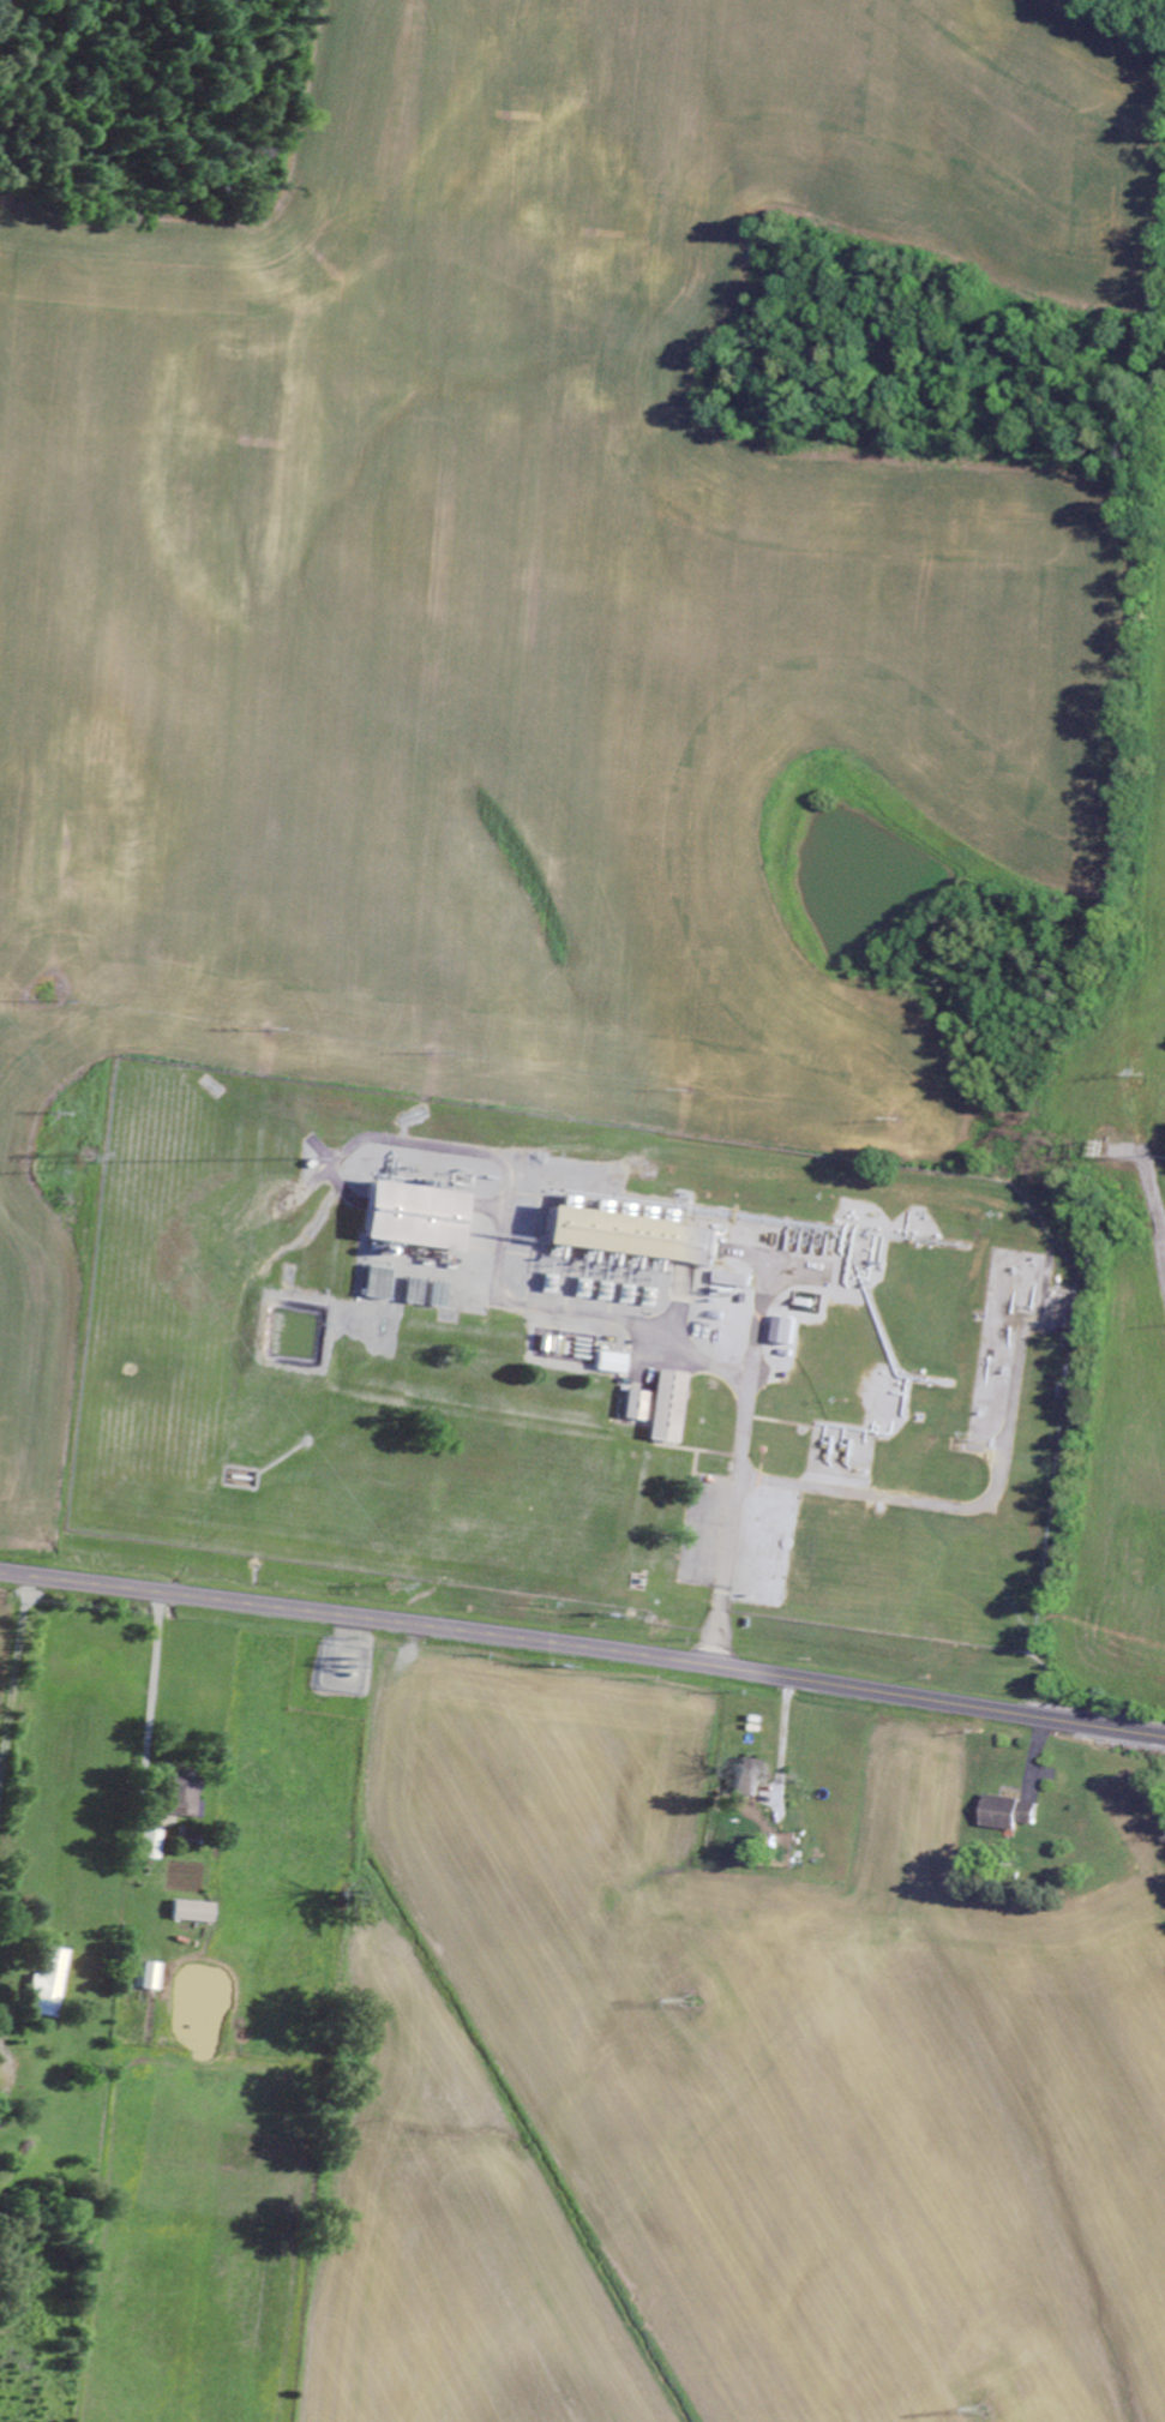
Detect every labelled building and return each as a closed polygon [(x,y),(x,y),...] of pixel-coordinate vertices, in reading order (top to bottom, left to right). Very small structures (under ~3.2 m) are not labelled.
[(369,1237),(466,1250),(474,1193),(378,1179),(369,1237)] [(804,1343),(805,1317),(785,1316),(783,1342),(804,1343)] [(599,1370),(627,1375),(631,1355),(603,1350),(599,1370)] [(681,1442),(689,1373),(661,1369),(652,1439),(681,1442)] [(650,1393),(631,1390),(626,1418),(645,1421),(650,1393)] [(656,1401),(650,1400),(647,1422),(640,1420),(639,1427),(652,1429),(656,1401)] [(739,1795),(766,1796),(767,1759),(740,1759),(739,1795)] [(199,1815),(203,1783),(198,1783),(199,1772),(176,1769),(171,1807),(186,1809),(186,1813),(199,1815)] [(991,1825),(1044,1830),(1047,1801),(993,1796),(991,1825)] [(142,1857),(161,1860),(166,1832),(146,1829),(142,1857)] [(216,1923),(217,1903),(177,1901),(176,1921),(216,1923)] [(70,1949),(49,1946),(45,1976),(36,1975),(33,2001),(40,2002),(38,2015),(61,2018),(70,1949)] [(136,1988),(161,1991),(164,1964),(139,1961),(136,1988)]
